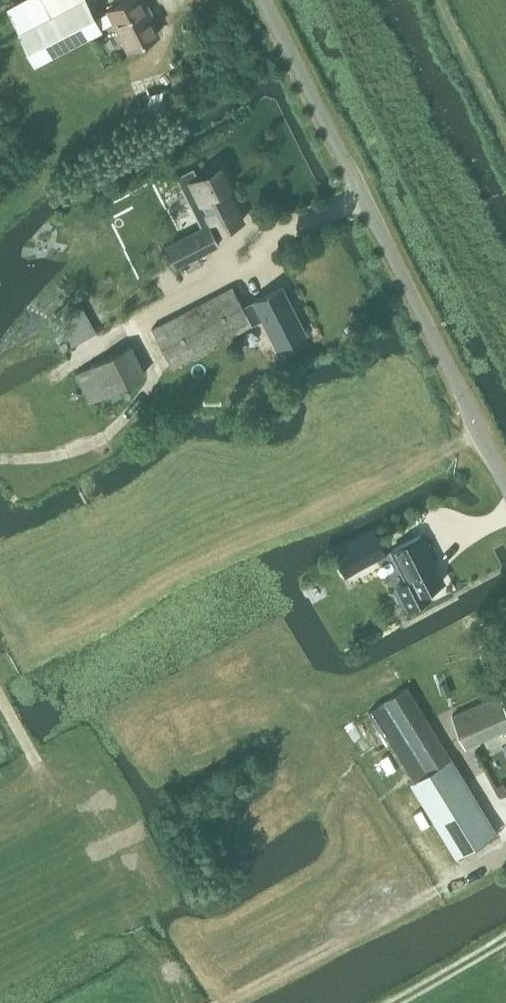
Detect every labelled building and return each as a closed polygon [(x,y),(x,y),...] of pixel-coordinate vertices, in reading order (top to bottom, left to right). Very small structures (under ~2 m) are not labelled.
[(144,0),(128,0),(105,12),(125,51),(157,34),(145,9),(148,7),(144,0)] [(101,31),(86,1),(20,33),(36,64),(101,31)] [(192,167),(175,176),(190,206),(199,201),(209,221),(162,245),(173,267),(218,244),(212,231),(221,227),(223,230),(242,221),(225,188),(229,186),(218,165),(197,176),(192,167)] [(254,303),(243,309),(251,322),(261,317),(276,346),(303,332),(280,287),(253,301),(254,303)] [(251,324),(251,322),(243,309),(232,288),(152,329),(171,366),(251,324)] [(130,343),(75,370),(89,399),(144,372),(130,343)] [(384,555),(372,530),(333,551),(346,575),(384,555)] [(419,536),(390,551),(406,581),(396,587),(407,608),(428,597),(424,590),(442,581),(419,536)] [(464,855),(498,835),(407,687),(385,700),(430,772),(417,780),(464,855)] [(454,721),(467,752),(505,735),(505,709),(502,700),(454,721)]
